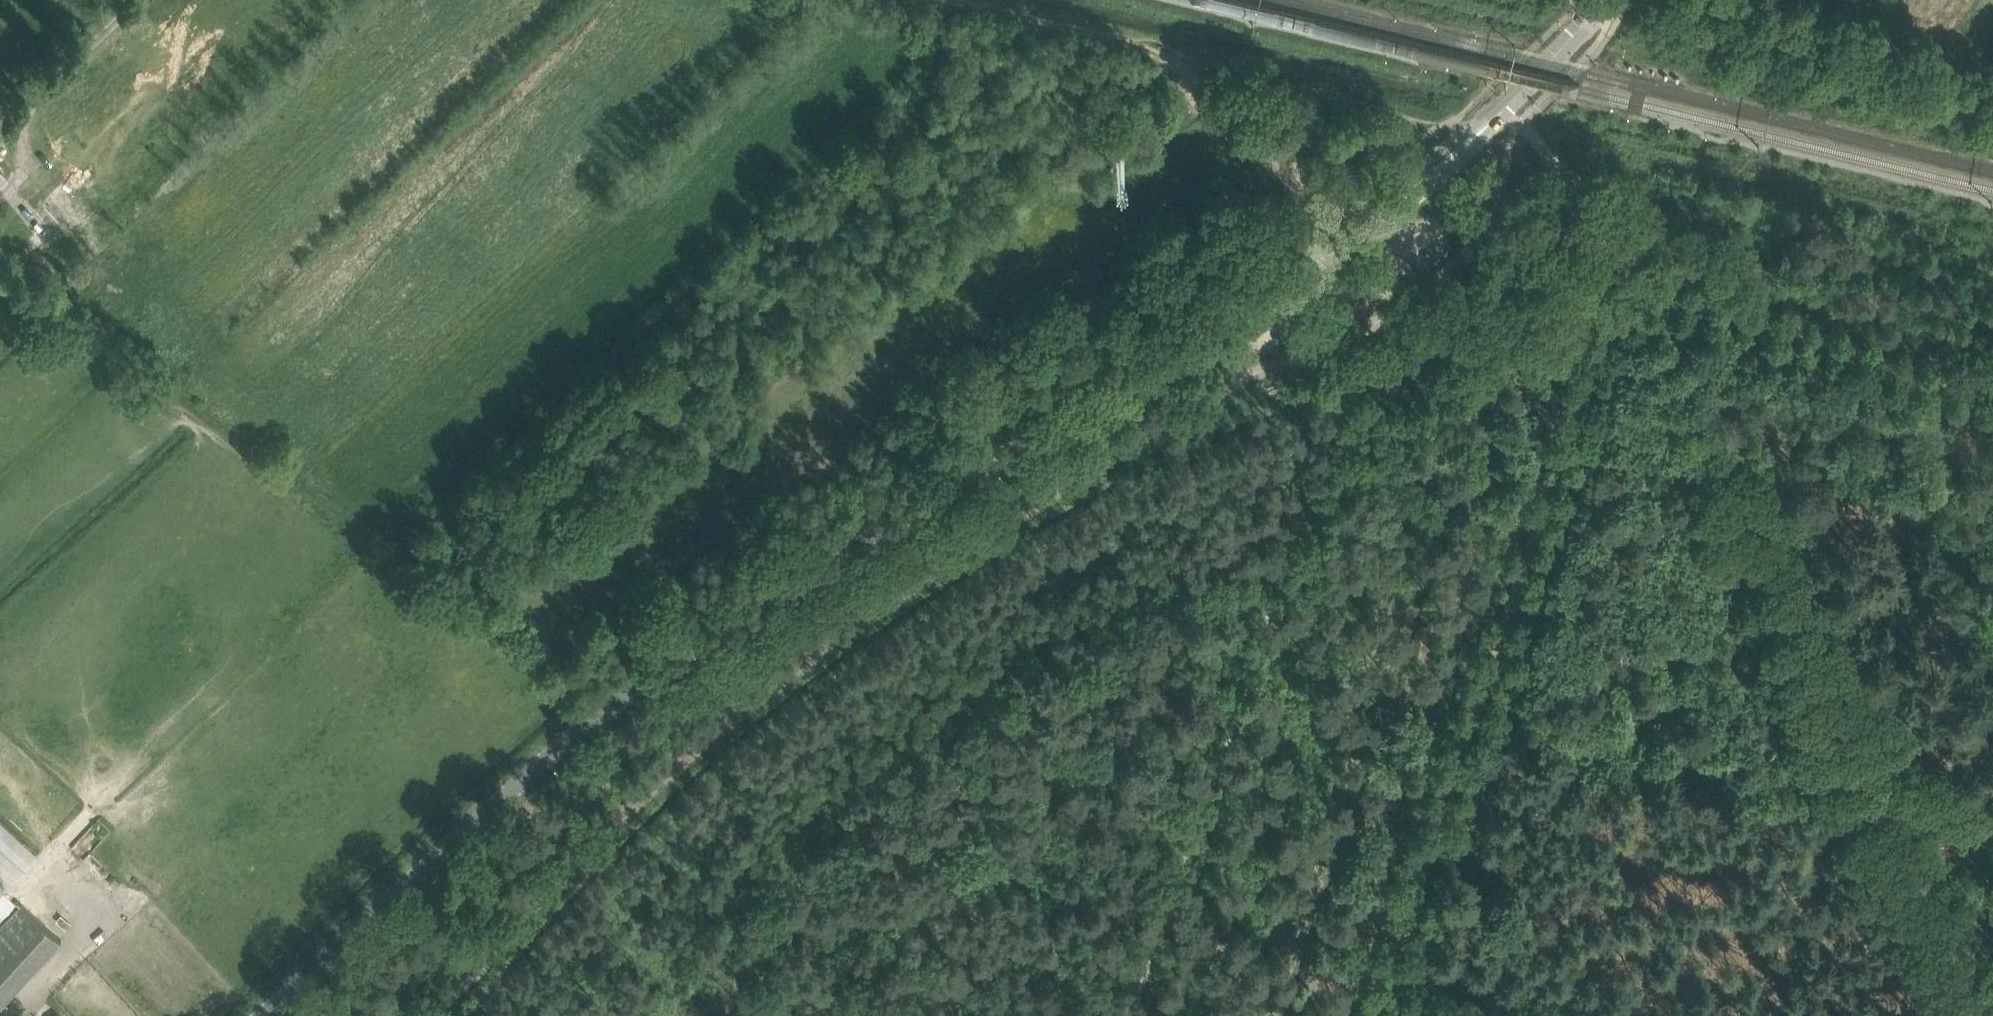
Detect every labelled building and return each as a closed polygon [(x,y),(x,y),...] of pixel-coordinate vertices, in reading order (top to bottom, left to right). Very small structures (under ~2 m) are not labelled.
[(65,936),(26,900),(24,901),(8,886),(42,849),(0,810),(0,1007),(65,936)]
